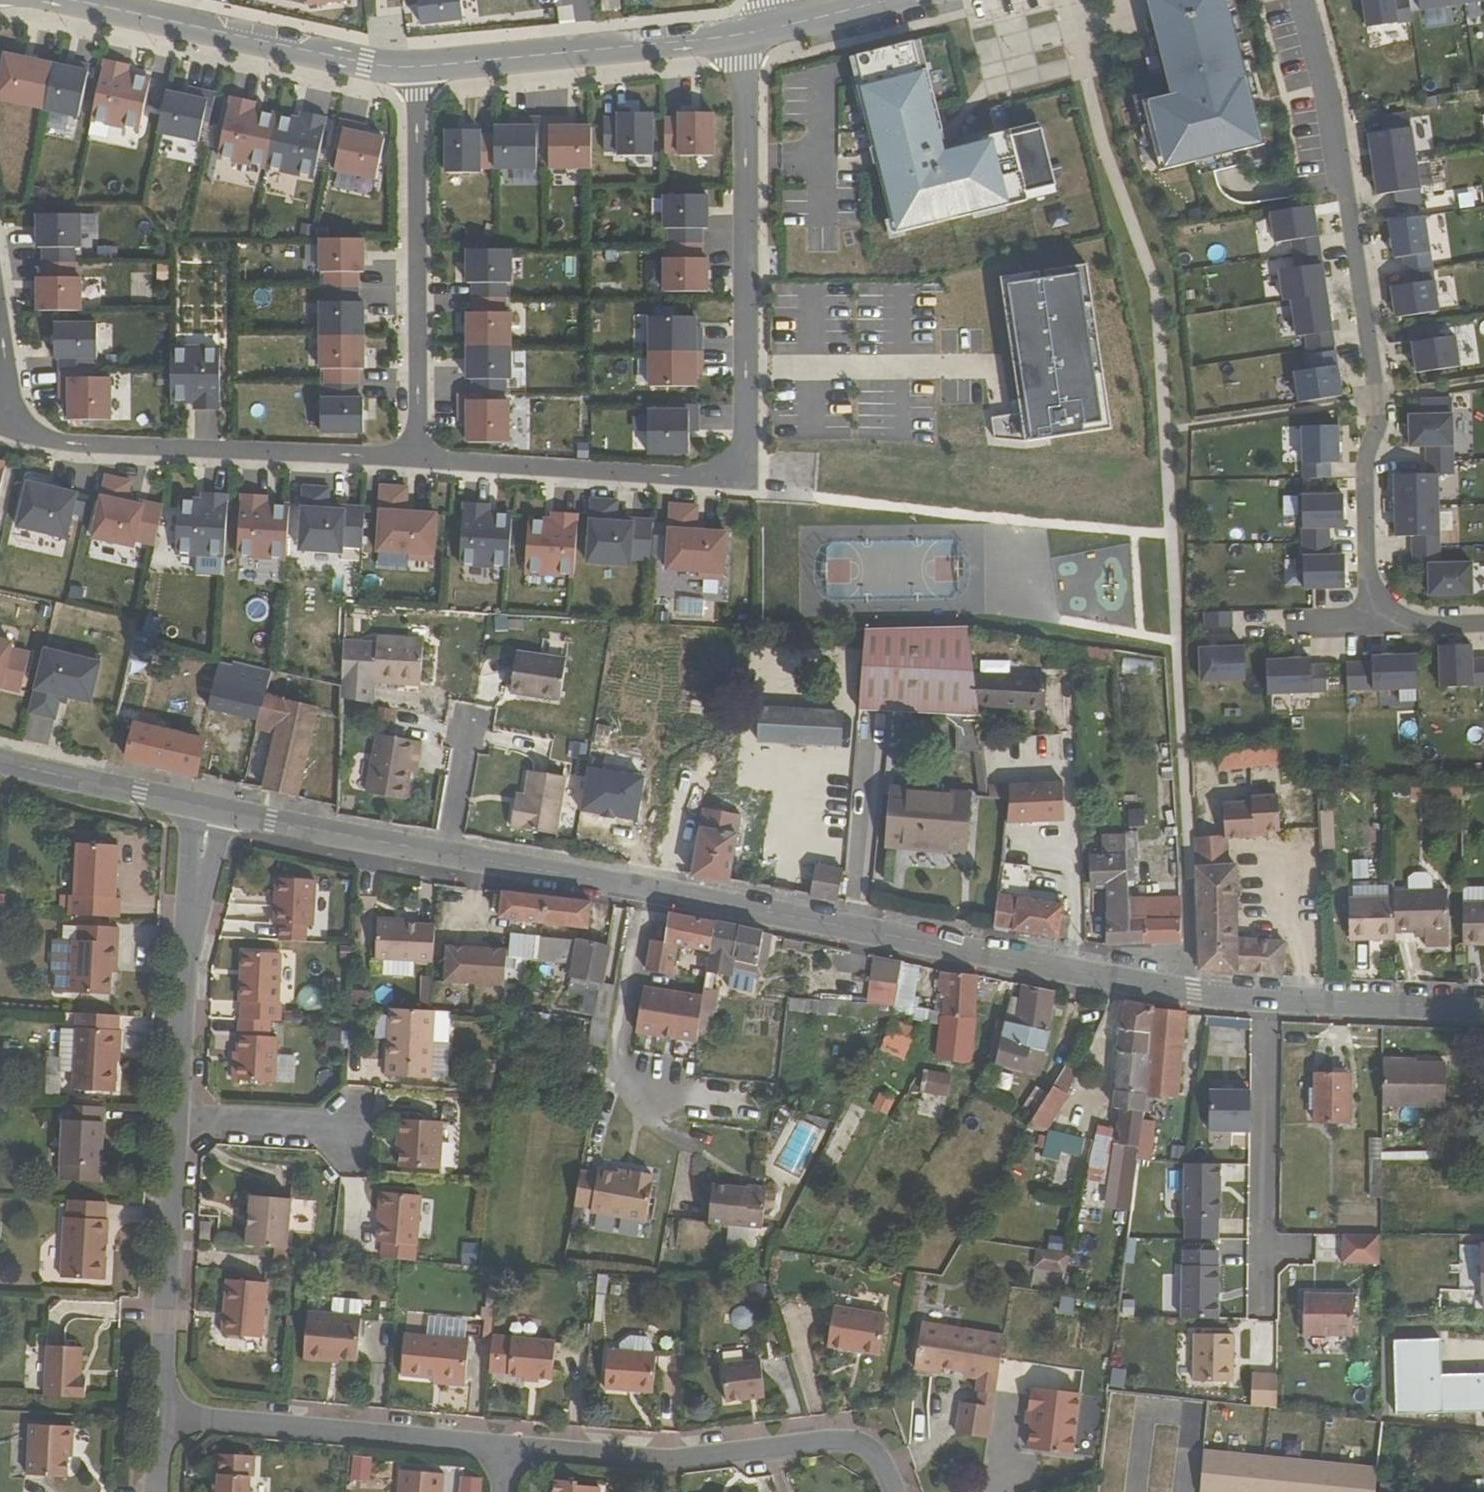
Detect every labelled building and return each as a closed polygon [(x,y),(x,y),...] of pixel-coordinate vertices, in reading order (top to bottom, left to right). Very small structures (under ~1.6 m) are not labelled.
[(423,24),(465,18),(463,0),(420,0),(423,24)] [(1233,18),(1229,19),(1224,0),(1150,0),(1159,37),(1156,38),(1170,96),(1143,102),(1159,172),(1265,145),(1233,18)] [(1411,11),(1409,0),(1363,0),(1368,27),(1413,21),(1411,11)] [(1420,10),(1418,0),(1409,0),(1411,11),(1420,10)] [(1464,3),(1464,0),(1418,0),(1420,10),(1464,3)] [(1028,201),(1026,193),(1057,186),(1042,129),(1012,136),(1011,130),(948,146),(921,41),(851,57),(895,233),(1028,201)] [(58,60),(9,49),(0,88),(0,97),(47,107),(58,60)] [(93,62),(77,58),(76,64),(58,60),(47,107),(81,116),(93,62)] [(142,129),(151,82),(128,78),(130,69),(105,63),(94,117),(142,129)] [(202,118),(212,121),(218,93),(201,89),(199,98),(169,91),(160,131),(197,139),(202,118)] [(220,155),(268,165),(279,115),(256,109),(258,101),(232,96),(220,155)] [(268,165),(317,176),(330,116),(305,110),(303,120),(279,115),(268,165)] [(619,155),(653,155),(653,112),(619,112),(619,118),(605,118),(605,150),(619,150),(619,155)] [(666,150),(681,150),(681,155),(715,155),(715,112),(681,112),(681,117),(667,117),(666,150)] [(1383,117),(1385,131),(1369,134),(1374,165),(1416,158),(1409,114),(1383,117)] [(538,146),(545,146),(545,119),(527,119),(527,127),(497,127),(496,136),(496,168),(538,168),(538,146)] [(551,168),(593,168),(593,127),(562,127),(562,119),(545,119),(545,146),(551,146),(551,168)] [(337,170),(378,179),(387,138),(357,132),(359,123),(342,120),(336,147),(341,148),(337,170)] [(482,168),(496,168),(496,136),(482,136),(482,130),(448,130),(448,173),(482,173),(482,168)] [(1423,204),(1416,158),(1374,165),(1378,195),(1394,193),(1396,208),(1423,204)] [(672,243),(703,244),(704,228),(709,228),(709,195),(666,195),(666,228),(672,228),(672,243)] [(1294,254),(1321,251),(1314,206),(1272,213),(1276,242),(1292,240),(1294,254)] [(50,261),(77,261),(77,246),(82,246),(82,213),(44,213),(44,246),(50,246),(50,261)] [(1425,216),(1390,222),(1395,258),(1404,257),(1406,271),(1432,266),(1425,216)] [(328,286),(359,286),(359,272),(365,272),(365,238),(322,238),(323,271),(328,272),(328,286)] [(666,292),(709,292),(709,259),(703,259),(703,244),(672,243),(671,259),(667,259),(666,292)] [(475,297),(507,297),(507,282),(512,282),(512,249),(469,249),(469,282),(475,282),(475,297)] [(1292,300),(1327,295),(1326,284),(1321,251),(1294,254),(1296,268),(1281,271),(1285,301),(1292,300)] [(44,309),(82,309),(82,276),(77,276),(77,261),(50,261),(50,276),(44,276),(44,309)] [(995,439),(1026,442),(1112,428),(1085,264),(1044,270),(1045,278),(1038,279),(1037,272),(999,278),(1019,400),(1013,401),(1015,414),(992,418),(995,439)] [(1432,266),(1406,271),(1408,285),(1392,287),(1397,319),(1439,311),(1432,266)] [(322,335),(365,335),(365,301),(359,301),(359,286),(328,286),(328,302),(322,302),(322,335)] [(1308,350),(1335,346),(1328,300),(1327,295),(1292,300),(1298,337),(1306,336),(1308,350)] [(469,345),(512,345),(512,312),(507,312),(507,297),(475,297),(475,312),(469,312),(469,345)] [(652,351),(703,351),(703,335),(698,335),(698,316),(651,317),(652,351)] [(62,371),(94,371),(94,356),(99,356),(99,322),(56,322),(56,356),(62,356),(62,371)] [(1437,324),(1411,328),(1417,373),(1459,367),(1454,336),(1439,338),(1437,324)] [(327,368),(327,383),(359,383),(359,368),(365,368),(365,335),(322,335),(322,368),(327,368)] [(475,393),(489,394),(507,394),(507,379),(512,379),(512,345),(469,345),(469,378),(475,378),(475,393)] [(1309,355),(1336,351),(1335,346),(1308,350),(1309,355)] [(173,399),(196,399),(196,408),(222,408),(222,347),(172,347),(173,399)] [(652,387),(698,386),(697,367),(704,367),(703,351),(652,351),(652,387)] [(1301,402),(1343,396),(1336,351),(1309,355),(1312,369),(1296,371),(1301,402)] [(71,419),(112,419),(112,377),(94,377),(94,371),(62,371),(62,388),(71,388),(71,419)] [(359,383),(327,383),(327,398),(322,398),(322,431),(365,431),(365,398),(359,398),(359,383)] [(511,400),(489,399),(489,394),(475,393),(461,393),(461,412),(470,412),(469,442),(510,442),(511,400)] [(649,453),(690,453),(690,422),(698,422),(699,405),(671,404),(671,411),(649,411),(649,453)] [(1453,415),(1410,416),(1410,446),(1427,446),(1426,460),(1453,460),(1453,415)] [(1301,478),(1328,478),(1328,464),(1336,464),(1335,426),(1299,427),(1301,478)] [(1453,460),(1426,460),(1427,474),(1395,475),(1396,506),(1440,505),(1439,473),(1453,474),(1453,460)] [(94,537),(135,546),(137,540),(156,544),(165,505),(144,501),(144,504),(128,501),(132,480),(107,475),(94,537)] [(1301,496),(1328,495),(1328,478),(1301,478),(1301,496)] [(20,525),(69,536),(79,492),(30,480),(20,525)] [(379,550),(411,553),(410,559),(436,561),(439,514),(408,512),(410,487),(383,485),(379,550)] [(301,549),(343,551),(343,545),(363,546),(366,507),(345,506),(345,509),(329,508),(330,487),(305,486),(301,549)] [(180,499),(176,551),(226,554),(230,493),(204,491),(204,500),(180,499)] [(1302,542),(1329,542),(1329,527),(1345,526),(1344,495),(1328,495),(1301,496),(1302,542)] [(242,496),(238,557),(287,560),(291,508),(267,507),(268,498),(242,496)] [(592,499),(588,562),(631,565),(632,558),(652,560),(654,520),(633,519),(633,522),(617,521),(618,500),(592,499)] [(461,563),(510,566),(513,513),(490,512),(490,503),(464,502),(461,563)] [(668,569),(700,571),(700,578),(725,579),(728,532),(697,530),(698,506),(672,504),(668,569)] [(1440,550),(1440,505),(1396,506),(1397,536),(1412,535),(1413,550),(1440,550)] [(529,519),(526,571),(575,574),(579,514),(554,512),(553,520),(529,519)] [(1303,588),(1346,587),(1345,557),(1329,557),(1329,542),(1302,542),(1303,588)] [(1440,564),(1440,550),(1413,550),(1413,564),(1429,564),(1429,595),(1473,594),(1472,563),(1440,564)] [(82,603),(85,588),(69,584),(65,599),(82,603)] [(1232,612),(1206,613),(1206,627),(1233,626),(1232,612)] [(860,708),(941,706),(958,721),(959,742),(983,742),(983,739),(979,706),(975,674),(969,626),(867,628),(860,708)] [(342,698),(374,703),(376,681),(421,685),(425,639),(380,636),(379,643),(345,640),(343,689),(342,698)] [(3,681),(2,685),(22,690),(31,652),(12,647),(13,641),(0,637),(0,681),(3,681)] [(134,723),(136,723),(154,645),(133,640),(114,719),(134,723)] [(1473,660),(1472,644),(1441,645),(1443,688),(1483,686),(1483,660),(1473,660)] [(30,711),(55,717),(61,693),(92,701),(103,655),(79,649),(77,655),(46,647),(30,711)] [(1245,647),(1201,649),(1202,681),(1246,679),(1245,647)] [(529,694),(560,699),(566,658),(518,651),(511,693),(528,696),(529,694)] [(1380,665),(1381,692),(1418,691),(1417,655),(1380,656),(1380,665)] [(233,660),(233,663),(288,676),(289,673),(233,660)] [(1304,660),(1267,661),(1268,696),(1319,694),(1318,668),(1304,668),(1304,660)] [(233,663),(220,661),(206,722),(276,738),(264,789),(299,797),(319,706),(284,698),(288,676),(233,663)] [(1361,666),(1362,693),(1381,692),(1380,665),(1361,666)] [(1347,666),(1348,693),(1362,693),(1361,666),(1347,666)] [(1045,709),(1048,678),(975,674),(979,706),(1045,709)] [(758,738),(773,741),(838,744),(840,713),(761,708),(758,738)] [(126,757),(196,773),(204,739),(136,723),(134,723),(126,757)] [(406,800),(411,770),(414,756),(420,757),(423,741),(378,734),(369,793),(406,800)] [(766,774),(773,741),(758,738),(752,738),(747,771),(766,774)] [(1179,881),(1171,742),(1159,743),(1166,862),(1162,862),(1164,883),(1179,881)] [(1219,753),(1220,764),(1292,755),(1291,742),(1219,753)] [(420,757),(414,756),(411,770),(418,771),(420,757)] [(567,776),(528,769),(523,794),(516,792),(510,824),(557,833),(567,776)] [(1065,820),(1064,781),(988,785),(990,797),(1009,799),(1006,820),(1065,820)] [(963,849),(968,794),(893,788),(889,844),(963,849)] [(1225,803),(1226,837),(1254,837),(1255,831),(1280,830),(1278,795),(1252,797),(1252,802),(1225,803)] [(693,875),(731,882),(742,814),(704,808),(693,875)] [(1124,832),(1100,833),(1101,857),(1091,857),(1093,888),(1104,886),(1108,945),(1145,943),(1142,917),(1128,918),(1127,899),(1126,880),(1124,832)] [(1124,832),(1126,880),(1136,880),(1135,832),(1124,832)] [(1197,867),(1196,867),(1201,970),(1281,976),(1285,941),(1241,935),(1236,865),(1228,865),(1226,837),(1196,838),(1197,867)] [(68,915),(117,919),(118,899),(114,899),(117,846),(76,843),(73,897),(69,897),(68,915)] [(1071,915),(1063,914),(1065,897),(1059,896),(1059,893),(1029,889),(1032,865),(1001,860),(994,926),(1031,932),(1067,938),(1071,915)] [(813,895),(838,900),(844,870),(818,865),(813,895)] [(317,879),(277,877),(273,922),(282,923),(307,924),(314,924),(317,879)] [(1389,885),(1353,886),(1353,899),(1390,898),(1389,885)] [(1464,886),(1464,942),(1483,942),(1483,885),(1464,886)] [(501,916),(589,927),(592,901),(504,890),(501,916)] [(1451,935),(1449,891),(1395,892),(1395,897),(1397,931),(1417,931),(1427,931),(1428,935),(1451,935)] [(1182,941),(1180,897),(1127,899),(1128,918),(1142,917),(1145,943),(1182,941)] [(1350,900),(1351,938),(1396,938),(1397,931),(1395,897),(1390,898),(1353,899),(1350,900)] [(675,912),(669,912),(666,941),(653,939),(647,970),(672,974),(672,973),(673,967),(677,943),(707,948),(715,920),(675,912)] [(358,918),(358,941),(369,941),(370,918),(358,918)] [(435,923),(406,922),(381,920),(379,956),(386,956),(385,972),(415,974),(416,958),(434,958),(435,923)] [(702,996),(701,1011),(715,1012),(719,988),(713,987),(713,970),(729,973),(729,970),(730,969),(754,973),(763,930),(746,926),(728,923),(715,920),(707,948),(708,948),(703,987),(702,996)] [(307,924),(282,923),(280,938),(307,940),(307,924)] [(72,941),(77,941),(78,926),(63,925),(62,940),(72,941)] [(109,995),(111,972),(111,964),(116,964),(118,929),(78,926),(77,941),(72,941),(69,993),(109,995)] [(616,974),(602,971),(609,945),(580,938),(510,930),(508,947),(508,956),(524,957),(569,960),(567,974),(571,975),(568,990),(587,994),(585,1008),(596,1010),(595,1015),(609,1018),(616,974)] [(754,973),(730,969),(729,970),(757,976),(762,972),(766,957),(772,932),(763,930),(754,973)] [(55,976),(55,983),(52,985),(52,992),(54,994),(61,995),(64,993),(69,993),(72,941),(62,940),(55,940),(52,940),(50,971),(55,976)] [(448,942),(445,977),(505,983),(508,956),(508,947),(448,942)] [(281,1018),(285,953),(243,950),(239,1000),(244,1000),(243,1017),(278,1018),(281,1018)] [(875,979),(901,984),(905,960),(880,955),(875,979)] [(505,983),(504,999),(520,1000),(524,957),(508,956),(505,983)] [(978,974),(942,969),(934,1012),(914,1001),(921,964),(905,960),(901,984),(895,1005),(890,1014),(892,1014),(917,1020),(940,1025),(941,1016),(975,1020),(976,1012),(978,983),(978,974)] [(1015,1024),(1047,1031),(1055,991),(1023,984),(1020,998),(1016,1018),(1015,1024)] [(701,1011),(702,996),(644,987),(636,1032),(698,1043),(698,1041),(701,1011)] [(895,1005),(789,997),(788,1009),(888,1018),(890,1014),(895,1005)] [(1016,1018),(1020,998),(1013,997),(1007,1015),(1016,1018)] [(1119,1039),(1146,1044),(1153,1010),(1153,1006),(1126,1002),(1119,1039)] [(387,1076),(432,1078),(435,1009),(431,1009),(395,1007),(393,1039),(390,1039),(387,1076)] [(1140,1156),(1140,1159),(1151,1160),(1155,1115),(1157,1094),(1177,1096),(1184,1014),(1153,1010),(1146,1044),(1145,1054),(1144,1070),(1143,1088),(1143,1111),(1142,1121),(1141,1149),(1140,1156)] [(71,1090),(114,1093),(116,1062),(118,1031),(118,1016),(75,1013),(71,1090)] [(917,1020),(892,1014),(884,1040),(908,1049),(917,1020)] [(602,1057),(609,1018),(595,1015),(587,1055),(602,1057)] [(1004,1030),(1002,1042),(1036,1049),(1046,1051),(1050,1032),(1047,1031),(1015,1024),(1016,1018),(1007,1015),(1006,1022),(1004,1030)] [(973,1041),(975,1020),(941,1016),(940,1025),(939,1037),(973,1041)] [(230,1078),(275,1081),(278,1018),(243,1017),(238,1017),(236,1053),(236,1058),(231,1058),(230,1078)] [(1206,1017),(1205,1055),(1243,1057),(1244,1018),(1206,1017)] [(999,1020),(997,1029),(1004,1030),(1006,1022),(999,1020)] [(1004,1030),(997,1029),(992,1053),(1000,1053),(1002,1042),(1004,1030)] [(971,1064),(973,1041),(939,1037),(938,1060),(971,1064)] [(1145,1054),(1146,1044),(1119,1039),(1117,1051),(1118,1051),(1145,1054)] [(1032,1072),(1036,1049),(1002,1042),(1000,1053),(998,1060),(998,1062),(997,1065),(1032,1072)] [(1144,1070),(1145,1054),(1118,1051),(1118,1070),(1144,1070)] [(1445,1104),(1446,1062),(1417,1062),(1383,1061),(1382,1103),(1445,1104)] [(1049,1087),(1066,1095),(1076,1072),(1065,1066),(1057,1077),(1049,1087)] [(1143,1088),(1144,1070),(1118,1070),(1116,1088),(1143,1088)] [(951,1076),(924,1073),(922,1092),(948,1096),(951,1076)] [(1315,1111),(1315,1123),(1348,1124),(1348,1074),(1315,1073),(1315,1088),(1315,1111)] [(1043,1098),(1047,1092),(1035,1086),(1018,1117),(1029,1123),(1036,1111),(1043,1098)] [(1059,1106),(1066,1095),(1049,1087),(1047,1092),(1043,1098),(1059,1106)] [(1143,1111),(1143,1088),(1116,1088),(1115,1107),(1125,1108),(1143,1111)] [(1210,1130),(1251,1131),(1252,1091),(1211,1090),(1210,1130)] [(870,1108),(886,1115),(893,1099),(877,1092),(870,1108)] [(1052,1119),(1059,1106),(1043,1098),(1036,1111),(1052,1119)] [(82,1182),(83,1167),(98,1169),(103,1108),(63,1106),(58,1181),(82,1182)] [(1142,1121),(1143,1111),(1125,1108),(1123,1117),(1142,1121)] [(1046,1129),(1052,1119),(1036,1111),(1029,1123),(1027,1126),(1046,1129)] [(1141,1149),(1142,1121),(1123,1117),(1121,1125),(1121,1128),(1124,1129),(1122,1146),(1141,1149)] [(441,1168),(443,1122),(401,1120),(400,1138),(403,1139),(403,1150),(401,1167),(441,1168)] [(1100,1126),(1097,1139),(1094,1150),(1109,1153),(1115,1129),(1100,1126)] [(1081,1157),(1082,1152),(1085,1138),(1050,1130),(1045,1148),(1081,1157)] [(1082,1152),(1088,1153),(1091,1140),(1085,1138),(1082,1152)] [(1140,1159),(1140,1156),(1126,1154),(1118,1208),(1132,1210),(1140,1159)] [(1188,1218),(1223,1219),(1224,1165),(1189,1164),(1188,1218)] [(98,1183),(98,1169),(83,1167),(82,1182),(98,1183)] [(574,1209),(591,1213),(590,1215),(645,1226),(653,1184),(651,1184),(652,1179),(632,1175),(631,1179),(621,1177),(599,1173),(599,1177),(581,1173),(574,1209)] [(761,1224),(766,1225),(766,1185),(712,1184),(712,1225),(736,1224),(761,1224)] [(382,1219),(384,1191),(378,1191),(375,1219),(382,1219)] [(380,1240),(385,1241),(384,1257),(401,1258),(418,1260),(424,1194),(384,1191),(382,1219),(380,1240)] [(248,1245),(288,1249),(292,1199),(253,1195),(251,1213),(249,1226),(248,1245)] [(60,1278),(104,1281),(106,1256),(102,1256),(103,1246),(106,1247),(108,1220),(104,1220),(106,1203),(68,1201),(67,1217),(64,1217),(60,1278)] [(214,1222),(205,1221),(204,1236),(213,1237),(214,1222)] [(736,1244),(761,1244),(761,1224),(736,1224),(736,1244)] [(1314,1239),(1315,1262),(1333,1261),(1333,1238),(1314,1239)] [(1348,1264),(1379,1265),(1380,1239),(1349,1238),(1348,1264)] [(1473,1244),(1460,1244),(1458,1290),(1471,1291),(1473,1244)] [(1036,1247),(1033,1266),(1065,1272),(1069,1252),(1036,1247)] [(1183,1319),(1219,1320),(1220,1269),(1183,1269),(1183,1319)] [(267,1334),(271,1279),(232,1276),(227,1331),(267,1334)] [(1304,1292),(1304,1333),(1353,1333),(1354,1292),(1304,1292)] [(831,1304),(825,1344),(877,1352),(883,1311),(831,1304)] [(356,1359),(360,1315),(306,1311),(303,1359),(329,1361),(330,1357),(338,1358),(356,1359)] [(1005,1336),(922,1322),(914,1368),(941,1373),(942,1368),(955,1370),(955,1365),(966,1367),(965,1372),(964,1376),(979,1378),(976,1392),(981,1392),(995,1395),(1005,1336)] [(462,1380),(467,1336),(407,1330),(402,1375),(462,1380)] [(493,1336),(490,1371),(496,1372),(499,1336),(493,1336)] [(552,1379),(556,1342),(499,1336),(496,1372),(510,1373),(509,1375),(526,1377),(540,1378),(552,1379)] [(1196,1383),(1234,1383),(1234,1336),(1196,1336),(1196,1383)] [(1398,1362),(1444,1365),(1443,1338),(1397,1339),(1398,1362)] [(82,1348),(46,1345),(43,1395),(84,1398),(86,1378),(80,1378),(82,1348)] [(608,1348),(604,1387),(629,1390),(629,1388),(654,1390),(658,1353),(657,1353),(650,1347),(632,1345),(620,1347),(620,1350),(608,1348)] [(722,1366),(726,1404),(751,1401),(751,1397),(764,1396),(760,1362),(722,1366)] [(1444,1374),(1444,1365),(1398,1362),(1399,1414),(1483,1411),(1483,1373),(1444,1374)] [(1122,1387),(1124,1369),(1109,1367),(1107,1385),(1122,1387)] [(1253,1418),(1278,1418),(1278,1386),(1253,1386),(1253,1418)] [(1082,1399),(1038,1391),(1037,1393),(1033,1393),(1029,1413),(1034,1413),(1031,1427),(1027,1451),(1071,1459),(1082,1399)] [(981,1392),(979,1405),(993,1407),(995,1395),(981,1392)] [(962,1402),(956,1433),(988,1439),(993,1407),(979,1405),(962,1402)] [(67,1478),(68,1458),(68,1447),(72,1447),(73,1428),(29,1425),(26,1475),(67,1478)] [(1203,1449),(1199,1491),(1372,1491),(1375,1465),(1203,1449)] [(248,1476),(252,1476),(252,1454),(217,1454),(212,1457),(212,1475),(215,1475),(215,1485),(212,1485),(212,1491),(248,1491),(248,1476)] [(368,1478),(369,1456),(350,1456),(350,1477),(368,1478)] [(442,1474),(401,1470),(400,1491),(441,1491),(442,1474)] [(456,1491),(479,1491),(479,1476),(456,1475),(456,1491)] [(602,1487),(580,1485),(580,1481),(555,1479),(554,1491),(602,1491),(602,1487)]
